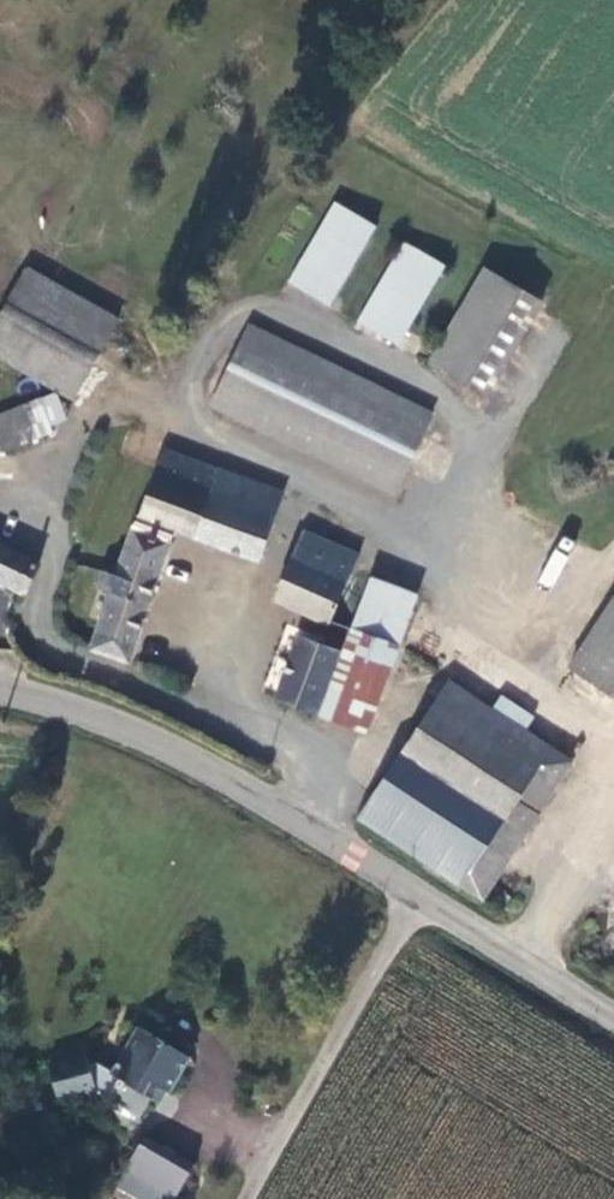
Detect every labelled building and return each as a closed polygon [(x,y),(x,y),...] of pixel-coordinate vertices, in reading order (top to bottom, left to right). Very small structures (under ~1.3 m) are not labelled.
[(344,206),(292,286),(330,311),(383,230),(344,206)] [(412,249),(362,327),(406,355),(458,274),(412,249)] [(119,322),(25,273),(0,324),(0,354),(80,397),(119,322)] [(531,303),(490,276),(427,374),(466,400),(531,303)] [(466,400),(481,409),(545,312),(531,303),(466,400)] [(251,335),(215,413),(397,497),(433,419),(251,335)] [(52,391),(36,398),(47,425),(63,418),(52,391)] [(47,425),(36,398),(0,413),(0,436),(5,448),(49,430),(47,425)] [(285,495),(162,450),(113,580),(106,598),(86,652),(124,666),(174,531),(261,563),(277,522),(285,495)] [(333,630),(334,628),(355,573),(361,559),(301,533),(273,606),(333,630)] [(25,596),(38,567),(0,548),(0,583),(25,596)] [(399,652),(420,598),(355,573),(334,628),(350,635),(399,652)] [(92,593),(106,598),(113,580),(99,574),(92,593)] [(571,669),(613,697),(613,603),(571,669)] [(367,734),(399,652),(350,635),(342,654),(319,717),(367,734)] [(319,717),(342,654),(301,640),(278,701),(319,717)] [(404,755),(528,835),(570,769),(522,738),(533,721),(504,702),(493,719),(445,688),(404,755)] [(487,897),(528,835),(404,755),(364,818),(487,897)] [(58,1107),(94,1096),(112,1105),(111,1107),(139,1122),(150,1100),(144,1097),(149,1086),(168,1095),(186,1059),(134,1032),(110,1077),(96,1070),(88,1072),(84,1060),(47,1071),(58,1107)] [(122,1177),(163,1198),(171,1198),(188,1169),(140,1143),(122,1177)]
